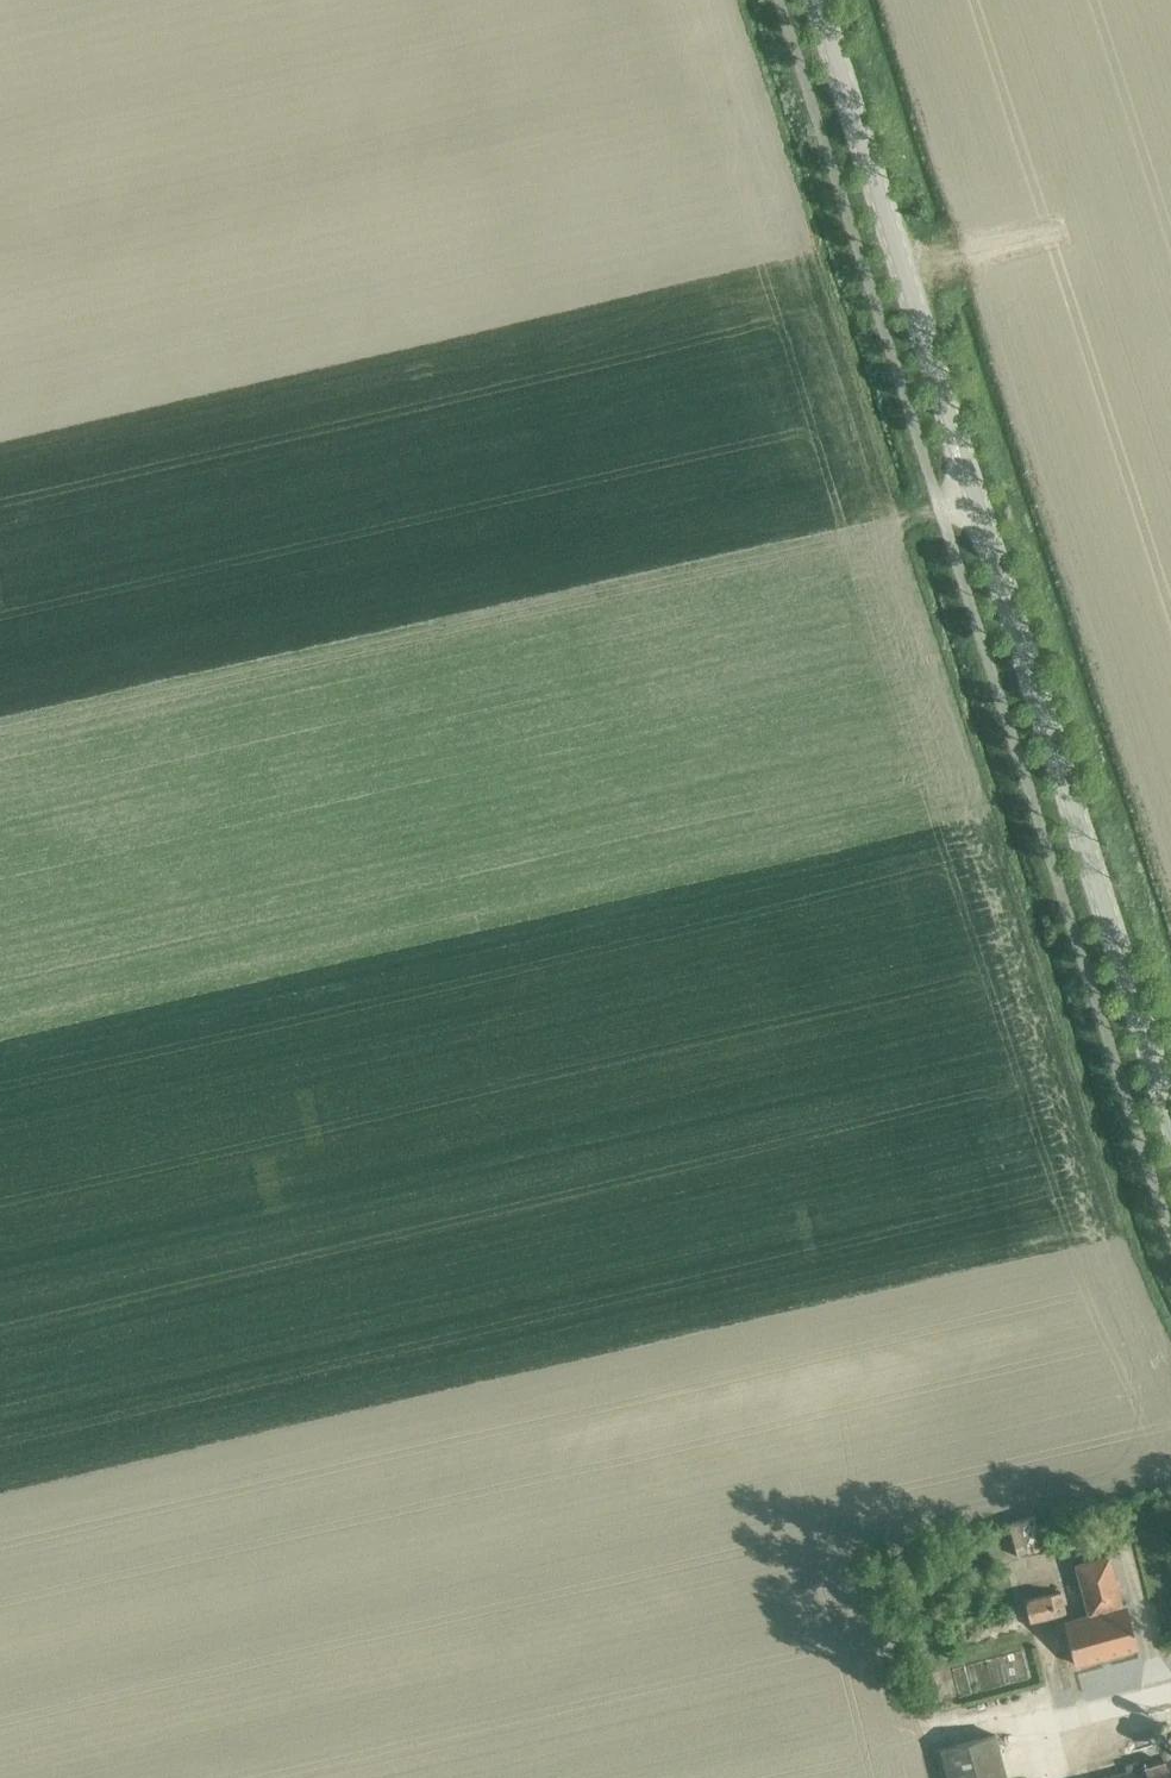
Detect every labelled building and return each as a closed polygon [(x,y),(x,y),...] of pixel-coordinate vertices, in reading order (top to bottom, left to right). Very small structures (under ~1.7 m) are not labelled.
[(1015,1557),(1042,1549),(1033,1515),(1006,1522),(1015,1557)] [(1073,1664),(1137,1647),(1126,1605),(1121,1606),(1109,1555),(1076,1564),(1088,1613),(1062,1620),(1073,1664)] [(1024,1600),(1030,1622),(1065,1613),(1060,1591),(1024,1600)] [(938,1749),(946,1777),(1005,1777),(994,1734),(938,1749)] [(1071,1744),(1050,1753),(1057,1770),(1078,1761),(1071,1744)] [(1103,1777),(1170,1777),(1170,1760),(1103,1777)]
